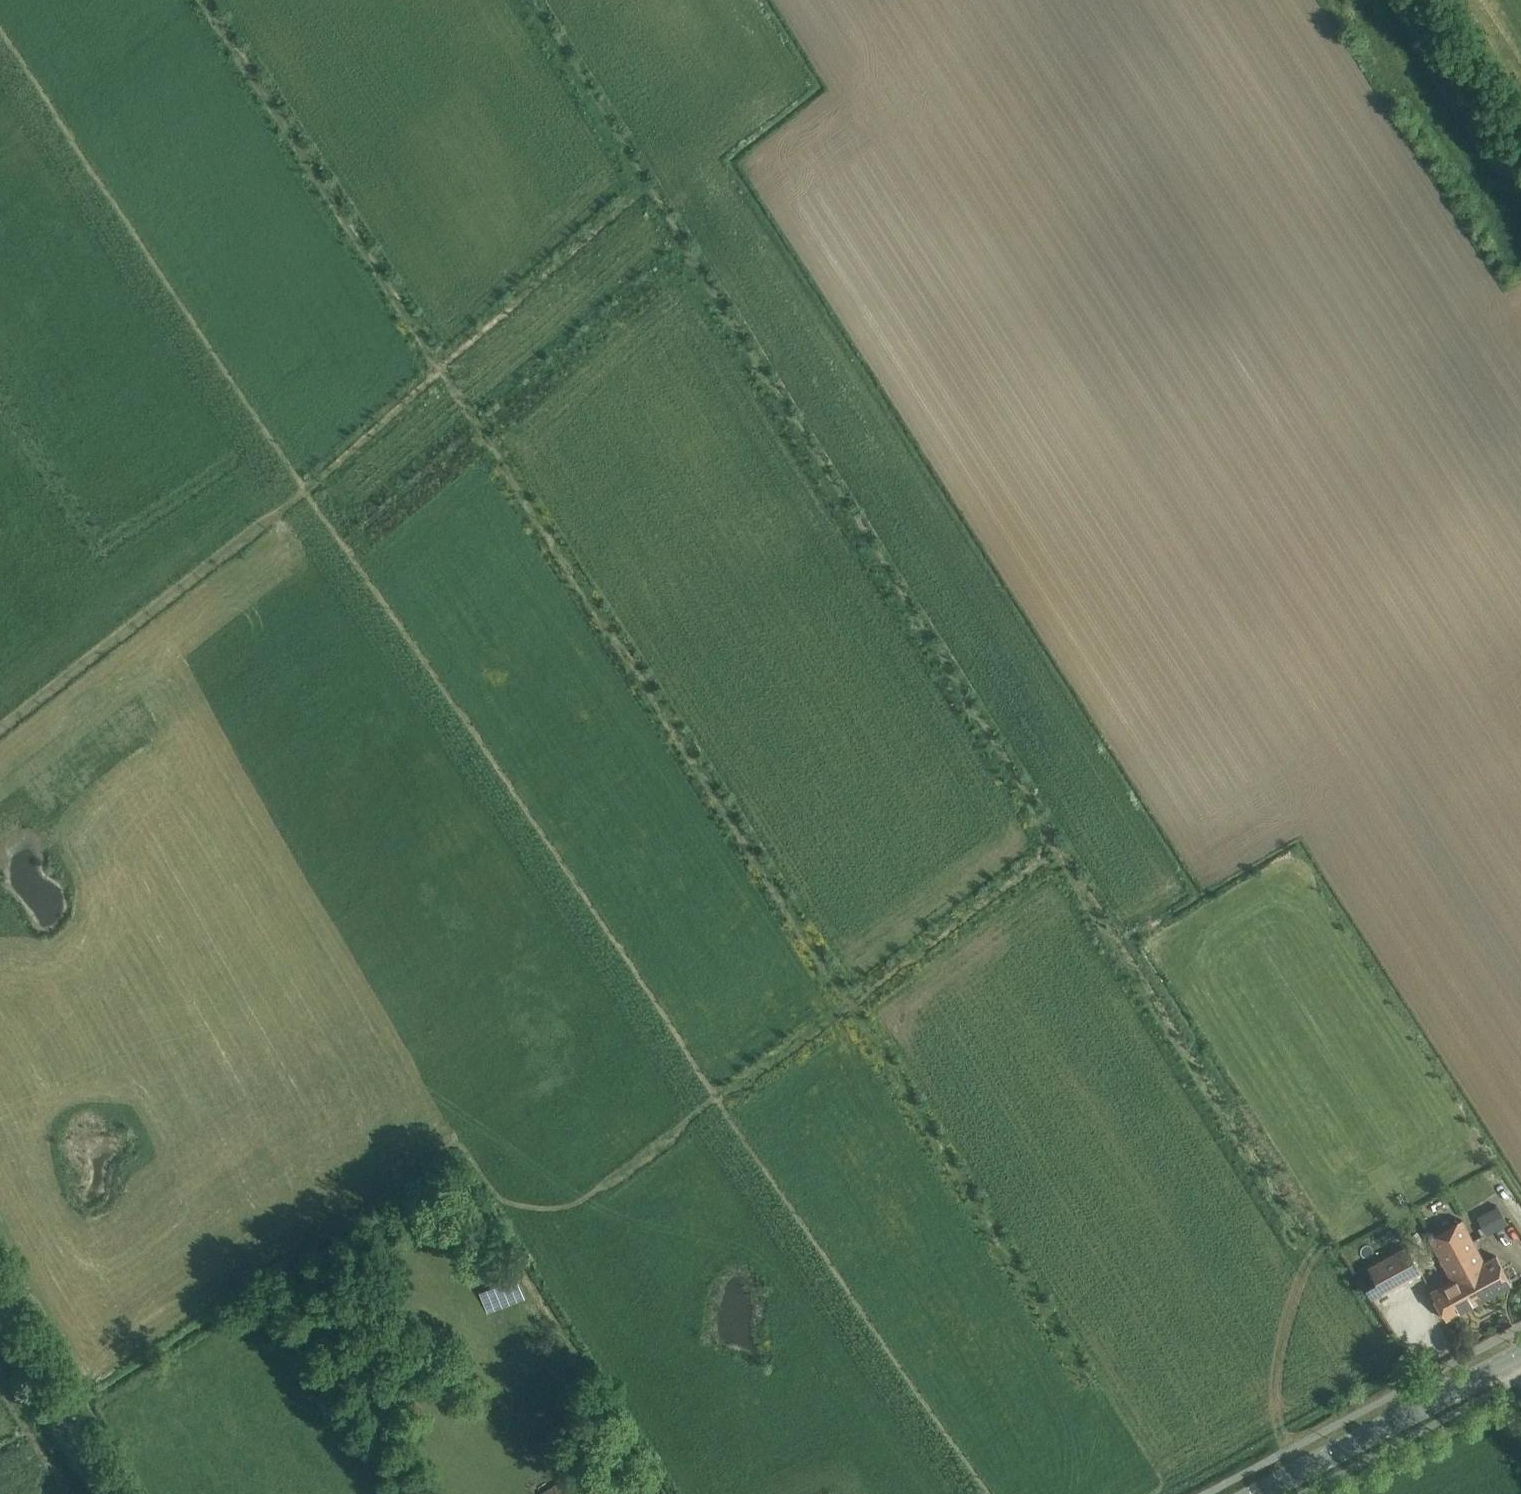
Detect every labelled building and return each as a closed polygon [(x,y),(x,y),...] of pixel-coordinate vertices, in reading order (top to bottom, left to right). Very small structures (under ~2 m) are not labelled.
[(1498,1206),(1478,1216),(1487,1233),(1507,1223),(1498,1206)] [(1511,1283),(1502,1266),(1496,1255),(1484,1261),(1462,1219),(1429,1236),(1452,1279),(1431,1290),(1436,1301),(1446,1319),(1511,1283)] [(1421,1270),(1408,1245),(1368,1267),(1376,1280),(1382,1292),(1421,1270)] [(480,1290),(488,1311),(526,1298),(518,1277),(480,1290)] [(1376,1280),(1366,1285),(1373,1297),(1382,1292),(1376,1280)] [(543,1493),(590,1493),(573,1465),(538,1485),(543,1493)]
